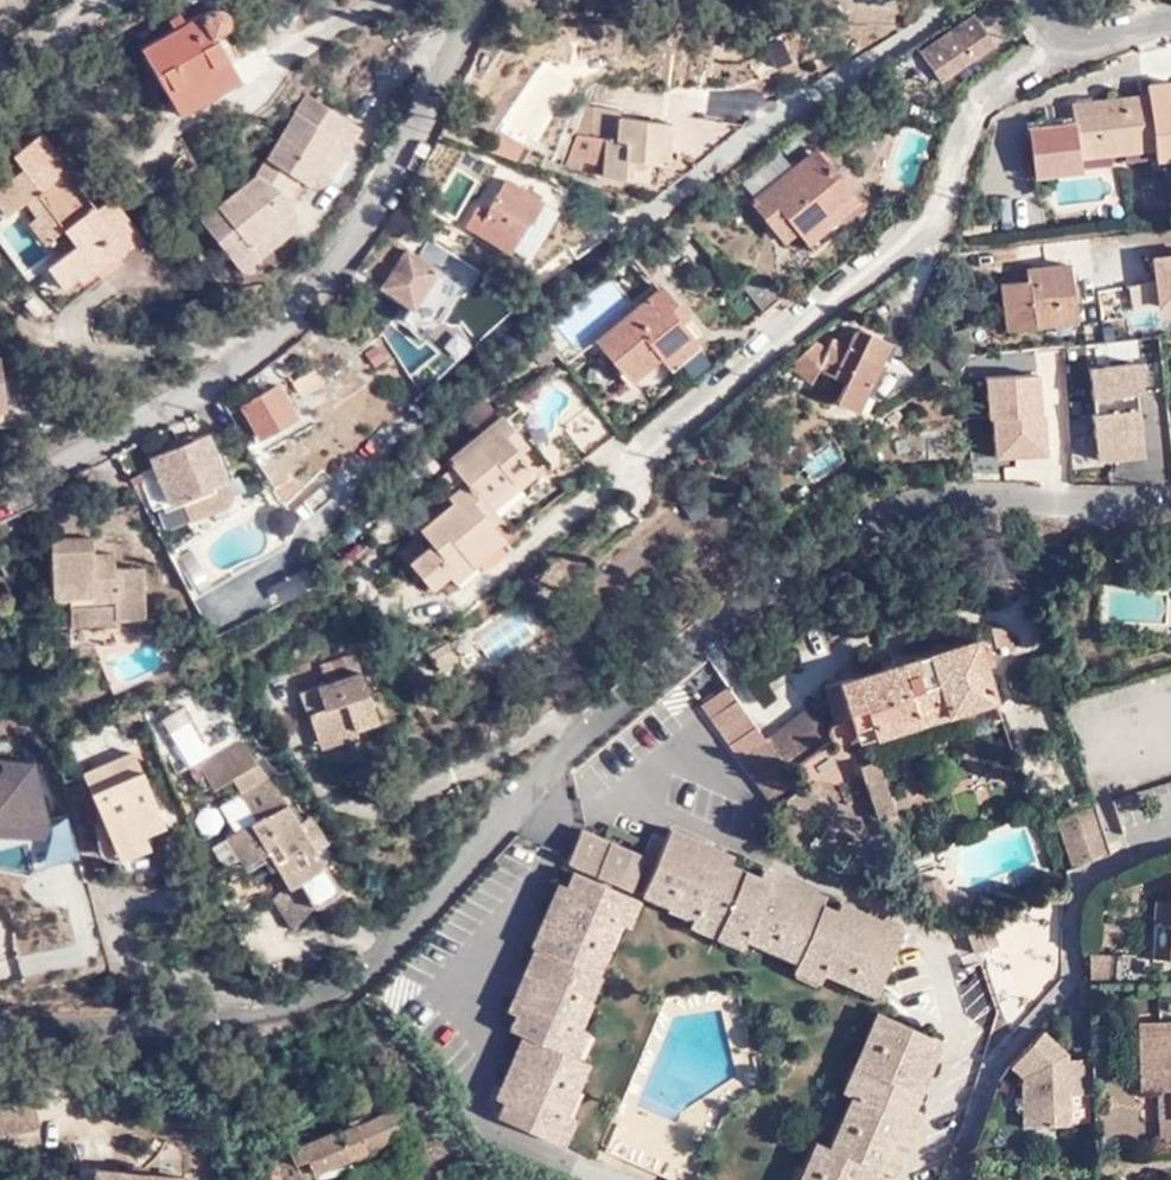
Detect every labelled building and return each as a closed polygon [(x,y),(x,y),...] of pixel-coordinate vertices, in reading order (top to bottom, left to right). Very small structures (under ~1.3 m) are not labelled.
[(1130,10),(1128,0),(1104,0),(1107,14),(1130,10)] [(988,3),(987,14),(996,15),(997,4),(988,3)] [(180,113),(240,79),(213,35),(223,28),(226,22),(226,17),(223,11),(216,8),(209,7),(143,47),(180,113)] [(919,52),(937,79),(987,43),(972,14),(919,52)] [(1170,132),(1170,82),(1148,84),(1148,95),(1148,101),(1116,104),(1116,99),(1074,103),(1075,122),(1037,125),(1042,169),(1081,165),(1080,156),(1154,149),(1153,133),(1170,132)] [(309,94),(269,157),(290,170),(302,179),(308,183),(317,168),(329,176),(360,126),(309,94)] [(1148,101),(1148,95),(1116,99),(1116,104),(1148,101)] [(596,139),(599,108),(588,106),(572,141),(586,146),(590,138),(596,139)] [(631,161),(650,163),(664,164),(669,122),(620,116),(620,110),(599,108),(596,139),(607,140),(603,175),(629,179),(631,161)] [(1153,133),(1154,149),(1170,147),(1170,132),(1153,133)] [(116,256),(140,238),(110,198),(94,210),(79,189),(83,185),(70,168),(67,170),(42,136),(15,158),(23,170),(0,187),(0,209),(5,216),(24,202),(35,217),(27,223),(44,245),(62,231),(73,246),(46,266),(62,288),(75,278),(79,283),(95,271),(116,256)] [(586,146),(572,141),(561,166),(576,171),(586,146)] [(812,177),(828,164),(816,149),(800,161),(812,177)] [(290,170),(269,157),(259,174),(202,220),(237,266),(244,269),(249,269),(254,267),(259,264),(262,255),(273,243),(299,221),(291,197),(285,178),(290,170)] [(648,181),(650,163),(631,161),(629,179),(648,181)] [(851,193),(828,164),(812,177),(800,161),(751,201),(764,217),(776,207),(796,232),(806,244),(828,226),(821,217),(851,193)] [(325,182),(329,176),(317,168),(308,183),(312,186),(319,185),(325,182)] [(285,178),(291,197),(302,179),(290,170),(285,178)] [(527,223),(541,200),(507,179),(486,212),(478,207),(466,226),(504,251),(523,220),(527,223)] [(859,203),(851,193),(821,217),(828,226),(859,203)] [(776,207),(764,217),(784,242),(796,232),(776,207)] [(416,338),(440,316),(472,265),(444,247),(432,265),(400,245),(374,286),(402,304),(394,317),(416,338)] [(121,263),(116,256),(95,271),(99,278),(121,263)] [(1154,259),(1157,283),(1128,287),(1131,313),(1170,308),(1170,257),(1154,259)] [(1031,313),(1073,309),(1069,264),(1026,269),(1026,281),(1001,284),(1006,326),(1031,324),(1031,313)] [(762,313),(778,300),(755,272),(739,285),(762,313)] [(723,298),(746,326),(762,313),(739,285),(723,298)] [(674,315),(682,308),(663,286),(597,339),(630,380),(658,357),(666,367),(696,342),(680,324),(674,315)] [(688,317),(682,308),(674,315),(680,324),(688,317)] [(1075,320),(1073,309),(1031,313),(1031,324),(1075,320)] [(844,346),(879,363),(888,345),(860,331),(850,334),(844,346)] [(863,393),(879,363),(844,346),(833,340),(827,351),(817,342),(789,366),(809,384),(818,370),(844,383),(863,393)] [(1091,373),(1101,463),(1148,458),(1141,392),(1148,392),(1145,367),(1091,373)] [(301,394),(314,387),(307,374),(294,381),(301,394)] [(1043,418),(1040,376),(987,378),(989,420),(994,420),(996,463),(1050,460),(1048,418),(1043,418)] [(259,436),(297,415),(278,383),(241,405),(259,436)] [(863,393),(844,383),(835,402),(853,411),(863,393)] [(473,385),(453,404),(479,434),(500,417),(473,385)] [(479,434),(448,461),(454,468),(465,480),(484,503),(517,476),(523,483),(535,474),(518,453),(511,445),(520,436),(503,415),(500,417),(479,434)] [(565,428),(588,457),(603,444),(581,415),(565,428)] [(183,496),(226,480),(227,480),(209,433),(151,455),(158,478),(145,483),(153,507),(183,496)] [(528,446),(520,436),(511,445),(518,453),(528,446)] [(435,483),(445,496),(465,480),(454,468),(435,483)] [(484,503),(490,510),(523,483),(517,476),(484,503)] [(231,497),(226,480),(183,496),(189,513),(199,517),(227,506),(231,497)] [(491,525),(497,518),(490,510),(484,503),(465,480),(445,496),(451,503),(420,528),(432,544),(409,563),(430,590),(448,576),(452,581),(503,540),(491,525)] [(147,617),(145,578),(132,578),(132,567),(116,567),(116,555),(94,555),(93,539),(53,539),(53,596),(54,596),(71,596),(71,603),(71,606),(115,605),(115,617),(119,617),(147,617)] [(196,589),(215,579),(199,549),(180,559),(196,589)] [(132,578),(145,578),(145,567),(132,567),(132,578)] [(118,622),(119,617),(115,617),(115,605),(71,606),(71,622),(118,622)] [(1015,651),(1011,630),(993,627),(997,648),(1001,648),(1002,653),(1015,651)] [(988,667),(980,643),(979,638),(839,681),(847,710),(857,743),(998,701),(988,667)] [(988,641),(980,643),(988,667),(994,665),(988,641)] [(376,719),(354,654),(321,667),(326,683),(317,687),(324,709),(309,715),(319,747),(356,735),(355,727),(376,719)] [(847,710),(839,681),(823,686),(828,708),(834,716),(847,710)] [(763,741),(719,686),(694,707),(768,801),(794,781),(786,771),(763,741)] [(805,708),(763,741),(786,771),(828,738),(805,708)] [(227,778),(236,792),(252,819),(242,825),(221,837),(239,868),(256,857),(264,853),(273,868),(285,888),(295,882),(310,907),(336,891),(282,802),(237,740),(196,764),(210,788),(227,778)] [(162,827),(132,756),(80,778),(115,861),(146,847),(141,836),(162,827)] [(860,766),(875,821),(893,815),(895,814),(879,761),(860,766)] [(252,819),(236,792),(226,798),(242,825),(252,819)] [(1108,852),(1094,806),(1058,817),(1074,864),(1108,852)] [(893,815),(875,821),(879,837),(898,833),(893,815)] [(712,855),(715,848),(671,829),(651,876),(702,898),(698,906),(751,929),(754,921),(807,943),(804,951),(831,962),(834,954),(885,976),(905,928),(859,908),(857,915),(851,913),(854,906),(842,901),(839,908),(824,901),(827,895),(782,875),(779,883),(772,880),(774,872),(764,867),(760,876),(731,862),(734,855),(723,851),(720,858),(712,855)] [(629,890),(643,858),(581,831),(566,863),(629,890)] [(723,851),(715,848),(712,855),(720,858),(723,851)] [(264,853),(256,857),(266,873),(273,868),(264,853)] [(782,875),(774,872),(772,880),(779,883),(782,875)] [(607,918),(618,893),(572,873),(565,887),(558,883),(552,896),(560,899),(556,908),(548,905),(530,946),(534,949),(515,992),(522,996),(519,1004),(511,1001),(507,1011),(515,1014),(508,1029),(521,1035),(502,1079),(510,1083),(507,1091),(498,1087),(494,1098),(502,1102),(495,1117),(543,1137),(554,1112),(546,1108),(569,1054),(556,1049),(568,1022),(560,1019),(582,967),(577,965),(598,915),(607,918)] [(702,898),(651,876),(643,896),(695,917),(691,925),(743,947),(746,939),(799,961),(796,969),(823,981),(827,972),(877,994),(885,976),(834,954),(831,962),(804,951),(807,943),(754,921),(751,929),(698,906),(702,898)] [(299,913),(310,907),(295,882),(285,888),(299,913)] [(925,899),(941,893),(937,882),(921,888),(925,899)] [(638,901),(618,893),(607,918),(598,915),(577,965),(582,967),(560,1019),(568,1022),(556,1049),(569,1054),(546,1108),(554,1112),(543,1137),(562,1145),(572,1120),(565,1115),(588,1062),(574,1056),(585,1029),(578,1026),(600,975),(596,973),(618,923),(626,927),(638,901)] [(948,909),(941,893),(925,899),(932,915),(948,909)] [(560,899),(552,896),(548,905),(556,908),(560,899)] [(1154,902),(1152,924),(1170,926),(1170,903),(1154,902)] [(857,915),(859,908),(854,906),(851,913),(857,915)] [(1004,944),(996,923),(972,932),(980,954),(1004,944)] [(1152,924),(1149,960),(1170,961),(1170,926),(1152,924)] [(1089,956),(1090,980),(1141,984),(1143,960),(1089,956)] [(1141,984),(1090,980),(1090,987),(1140,990),(1141,984)] [(522,996),(515,992),(511,1001),(519,1004),(522,996)] [(832,1145),(845,1151),(869,1100),(862,1096),(898,1020),(880,1010),(843,1088),(851,1092),(827,1143),(815,1137),(794,1179),(816,1179),(832,1145)] [(879,1169),(891,1175),(912,1132),(904,1127),(907,1120),(916,1124),(921,1113),(913,1109),(940,1049),(931,1044),(935,1037),(898,1020),(862,1096),(869,1100),(845,1151),(832,1145),(816,1179),(874,1179),(879,1169)] [(1153,1023),(1154,1038),(1139,1038),(1140,1091),(1156,1091),(1170,1091),(1170,1119),(1168,1119),(1168,1140),(1170,1140),(1170,1022),(1153,1023)] [(1154,1038),(1153,1023),(1138,1023),(1139,1038),(1154,1038)] [(1093,1096),(1092,1061),(1069,1062),(1069,1056),(1044,1033),(1013,1067),(1023,1079),(1025,1129),(1071,1128),(1070,1097),(1093,1096)] [(931,1044),(940,1049),(944,1041),(935,1037),(931,1044)] [(371,1057),(380,1048),(370,1038),(361,1046),(371,1057)] [(393,1062),(380,1048),(371,1057),(384,1071),(393,1062)] [(293,1053),(282,1057),(286,1069),(297,1065),(293,1053)] [(502,1079),(498,1087),(507,1091),(510,1083),(502,1079)] [(399,1091),(407,1088),(404,1080),(396,1083),(399,1091)] [(1170,1091),(1156,1091),(1158,1140),(1168,1140),(1168,1119),(1170,1119),(1170,1091)] [(38,1126),(33,1095),(0,1100),(0,1131),(38,1126)] [(403,1108),(407,1117),(415,1114),(411,1104),(403,1108)] [(407,1117),(403,1108),(336,1136),(334,1131),(256,1166),(260,1177),(253,1179),(280,1179),(278,1175),(304,1163),(312,1179),(415,1135),(407,1117)] [(904,1127),(912,1132),(916,1124),(907,1120),(904,1127)] [(312,1179),(304,1163),(278,1175),(280,1179),(311,1179),(312,1179)] [(185,1177),(81,1167),(80,1179),(184,1179),(185,1177)]
